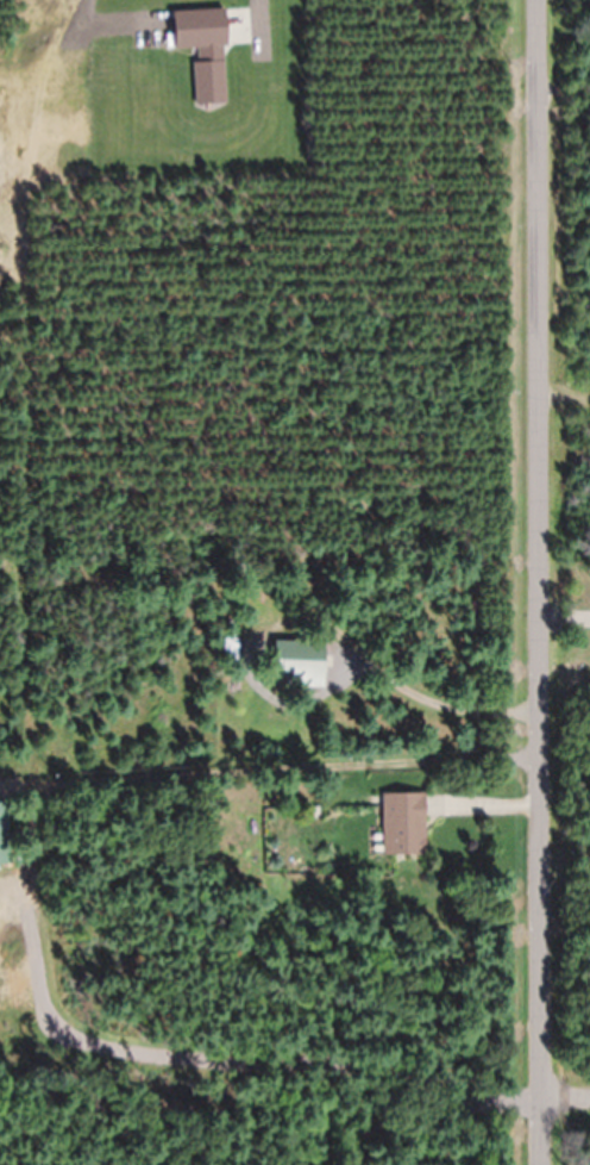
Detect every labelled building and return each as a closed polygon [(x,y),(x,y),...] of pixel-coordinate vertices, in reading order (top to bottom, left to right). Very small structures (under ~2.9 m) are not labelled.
[(324,641),(272,641),(272,688),(324,688),(324,641)] [(424,794),(381,794),(381,855),(424,855),(424,794)] [(11,867),(8,803),(0,803),(0,868),(11,867)]
